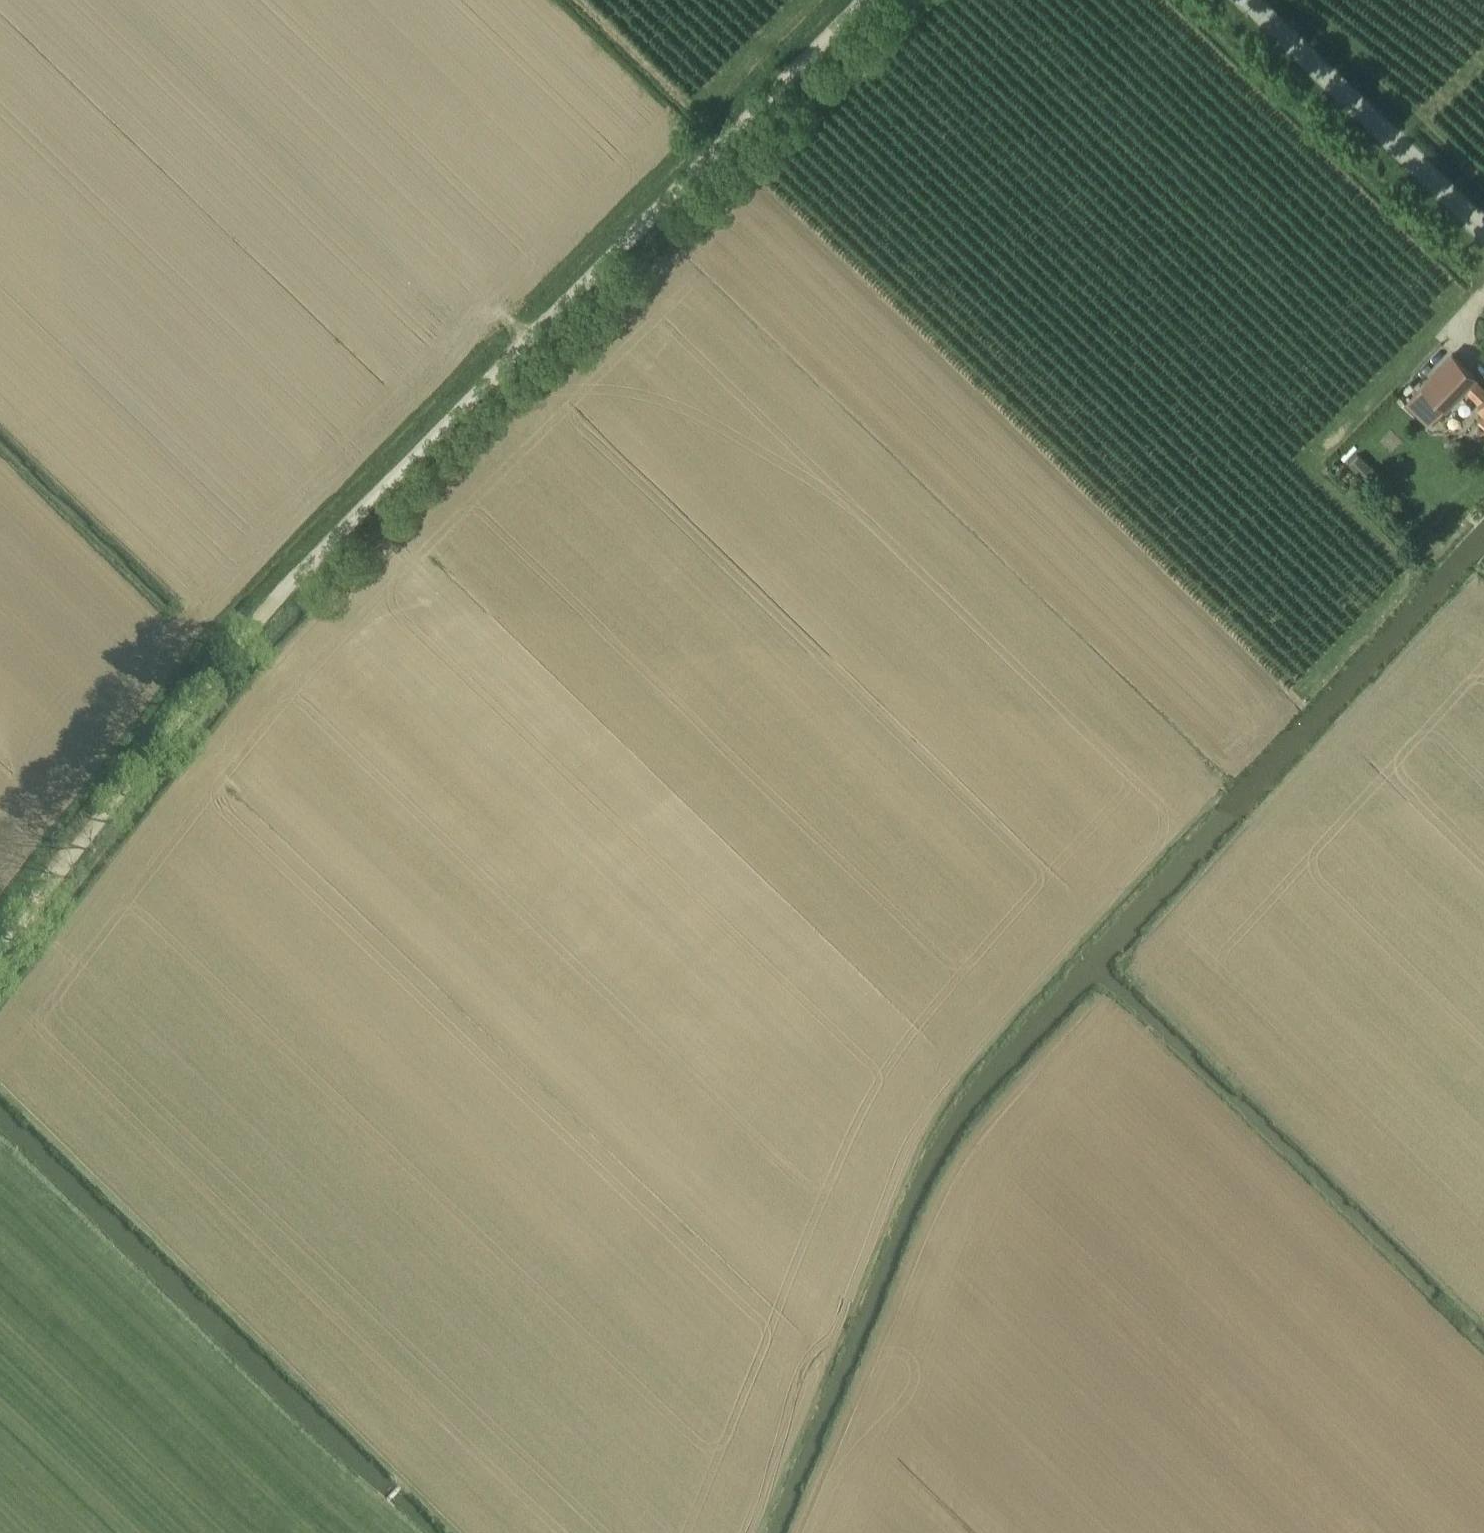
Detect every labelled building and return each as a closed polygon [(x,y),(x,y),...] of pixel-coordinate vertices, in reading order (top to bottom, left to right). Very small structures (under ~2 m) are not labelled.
[(1452,352),(1420,385),(1422,386),(1405,403),(1429,425),(1445,409),(1446,410),(1465,389),(1479,403),(1479,404),(1483,409),(1483,392),(1473,381),(1477,377),(1452,352)]
